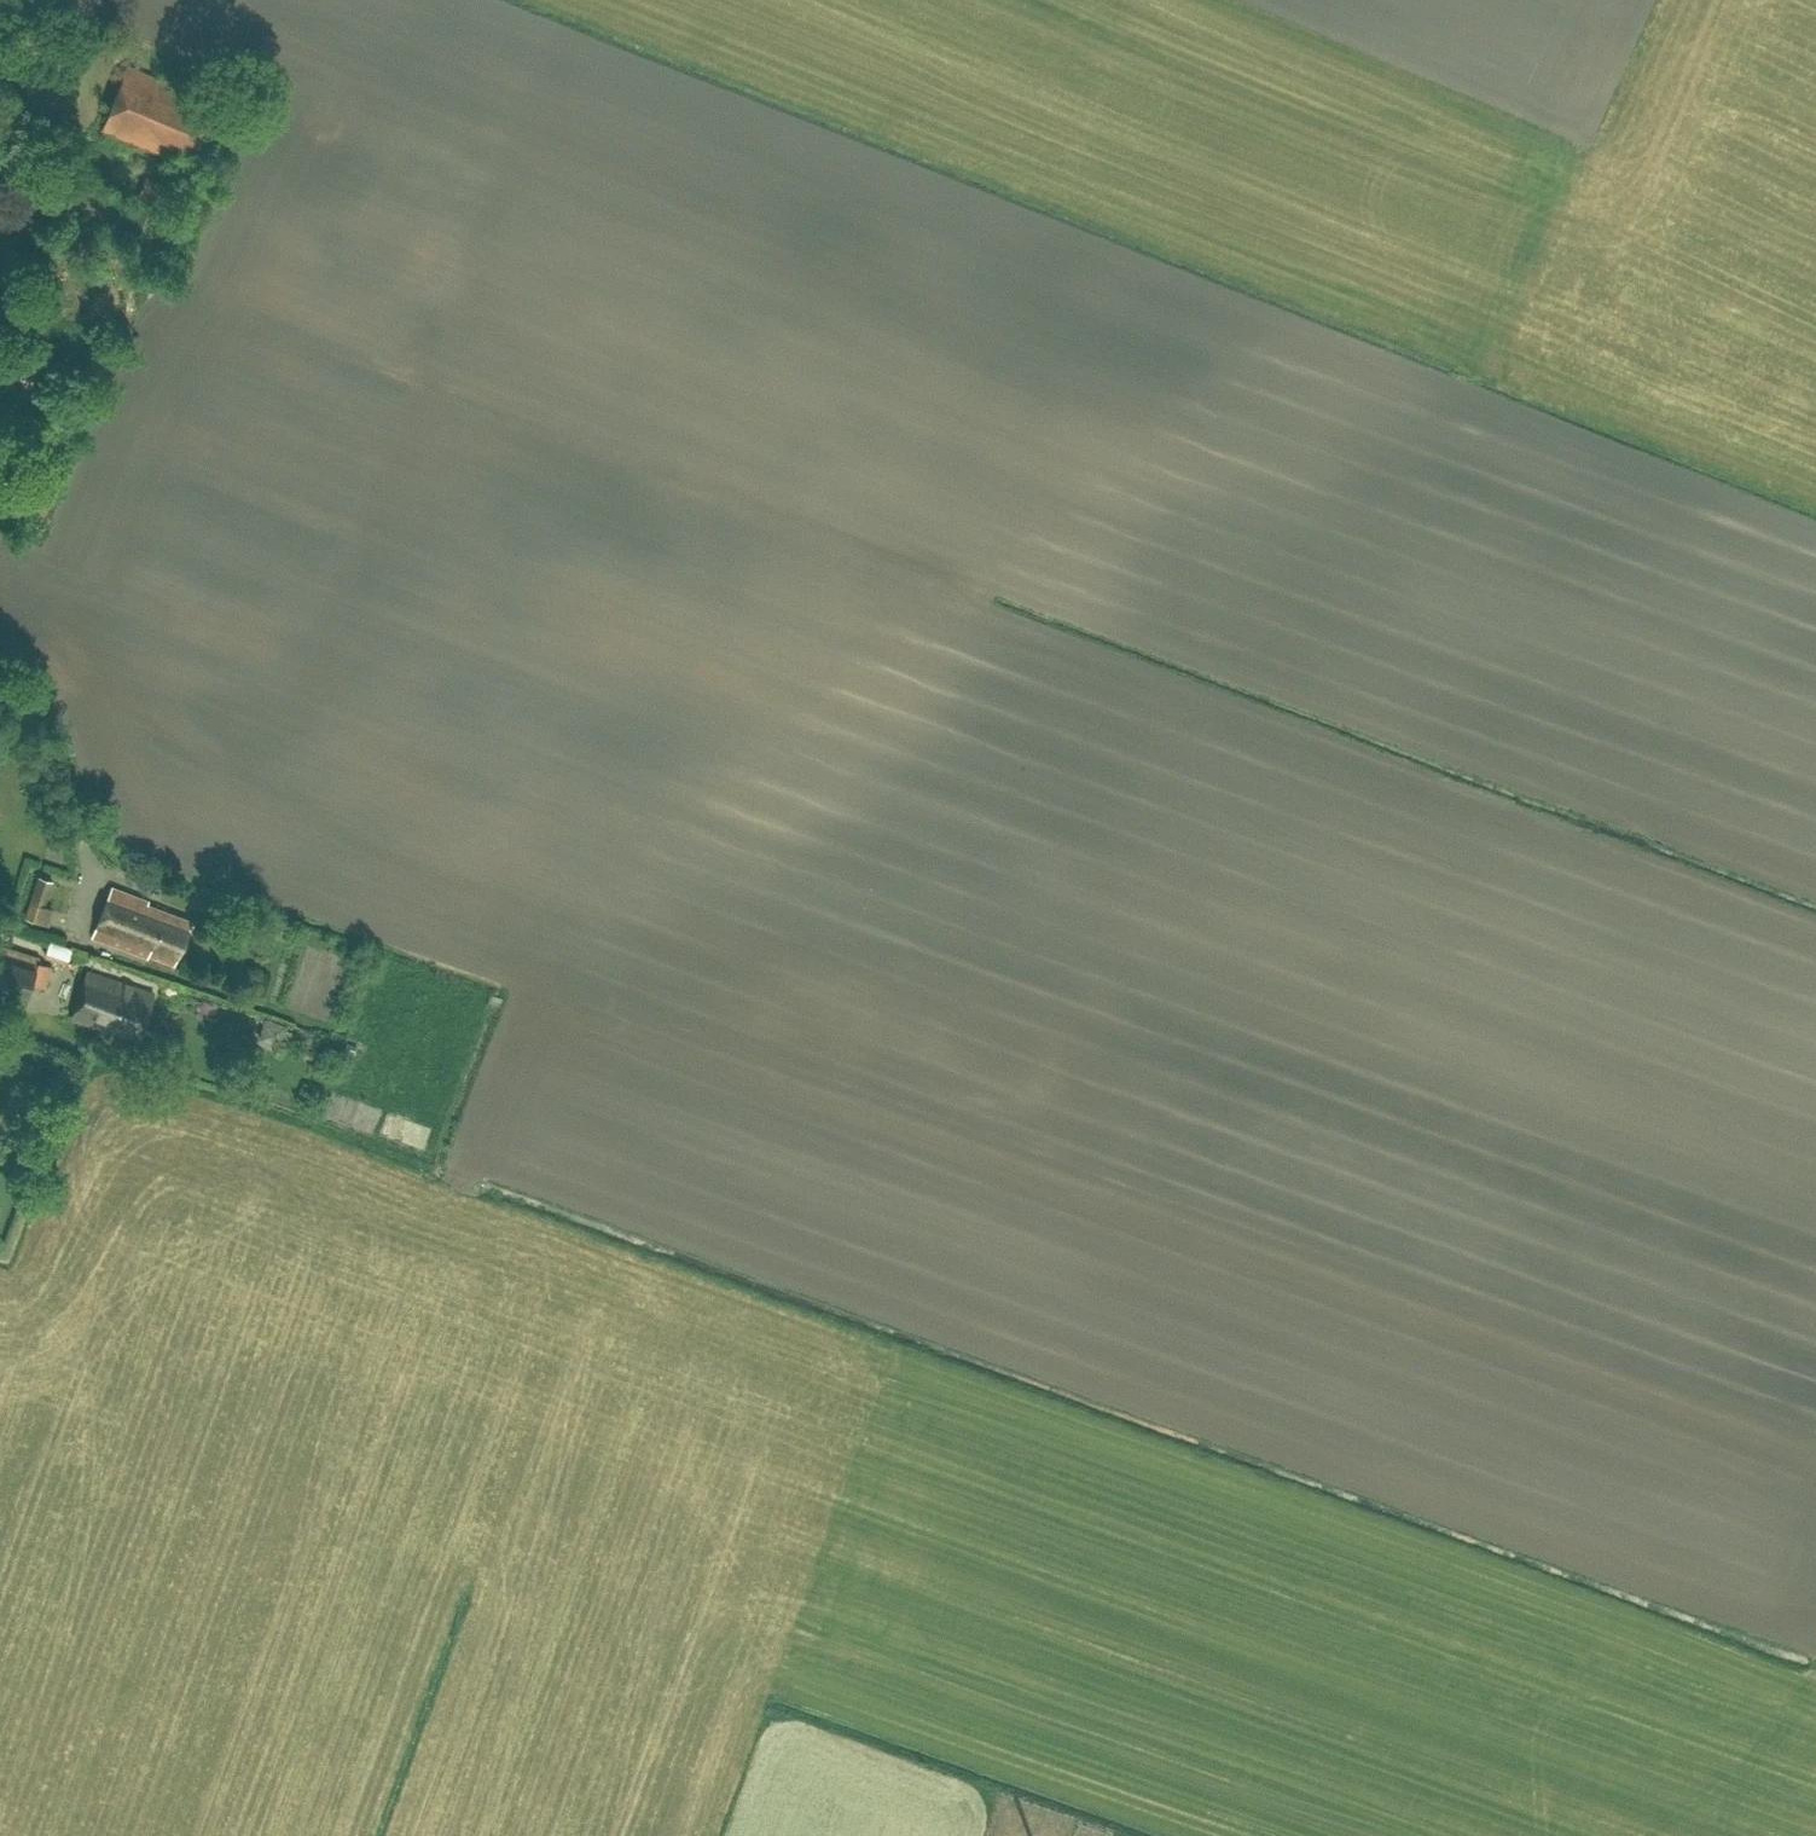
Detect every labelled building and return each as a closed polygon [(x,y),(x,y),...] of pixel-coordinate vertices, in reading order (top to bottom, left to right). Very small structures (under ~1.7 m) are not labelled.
[(183,89),(124,65),(98,130),(157,154),(159,150),(190,163),(211,109),(180,96),(183,89)] [(0,278),(0,308),(10,282),(0,278)] [(52,882),(38,878),(24,917),(48,926),(53,910),(44,906),(52,882)] [(145,901),(110,887),(91,936),(145,957),(147,954),(172,964),(189,921),(144,904),(145,901)] [(73,958),(75,945),(54,942),(52,955),(73,958)] [(0,947),(0,989),(25,997),(29,985),(44,989),(51,968),(37,964),(38,959),(0,947)] [(152,993),(85,972),(70,1019),(137,1040),(152,993)]
